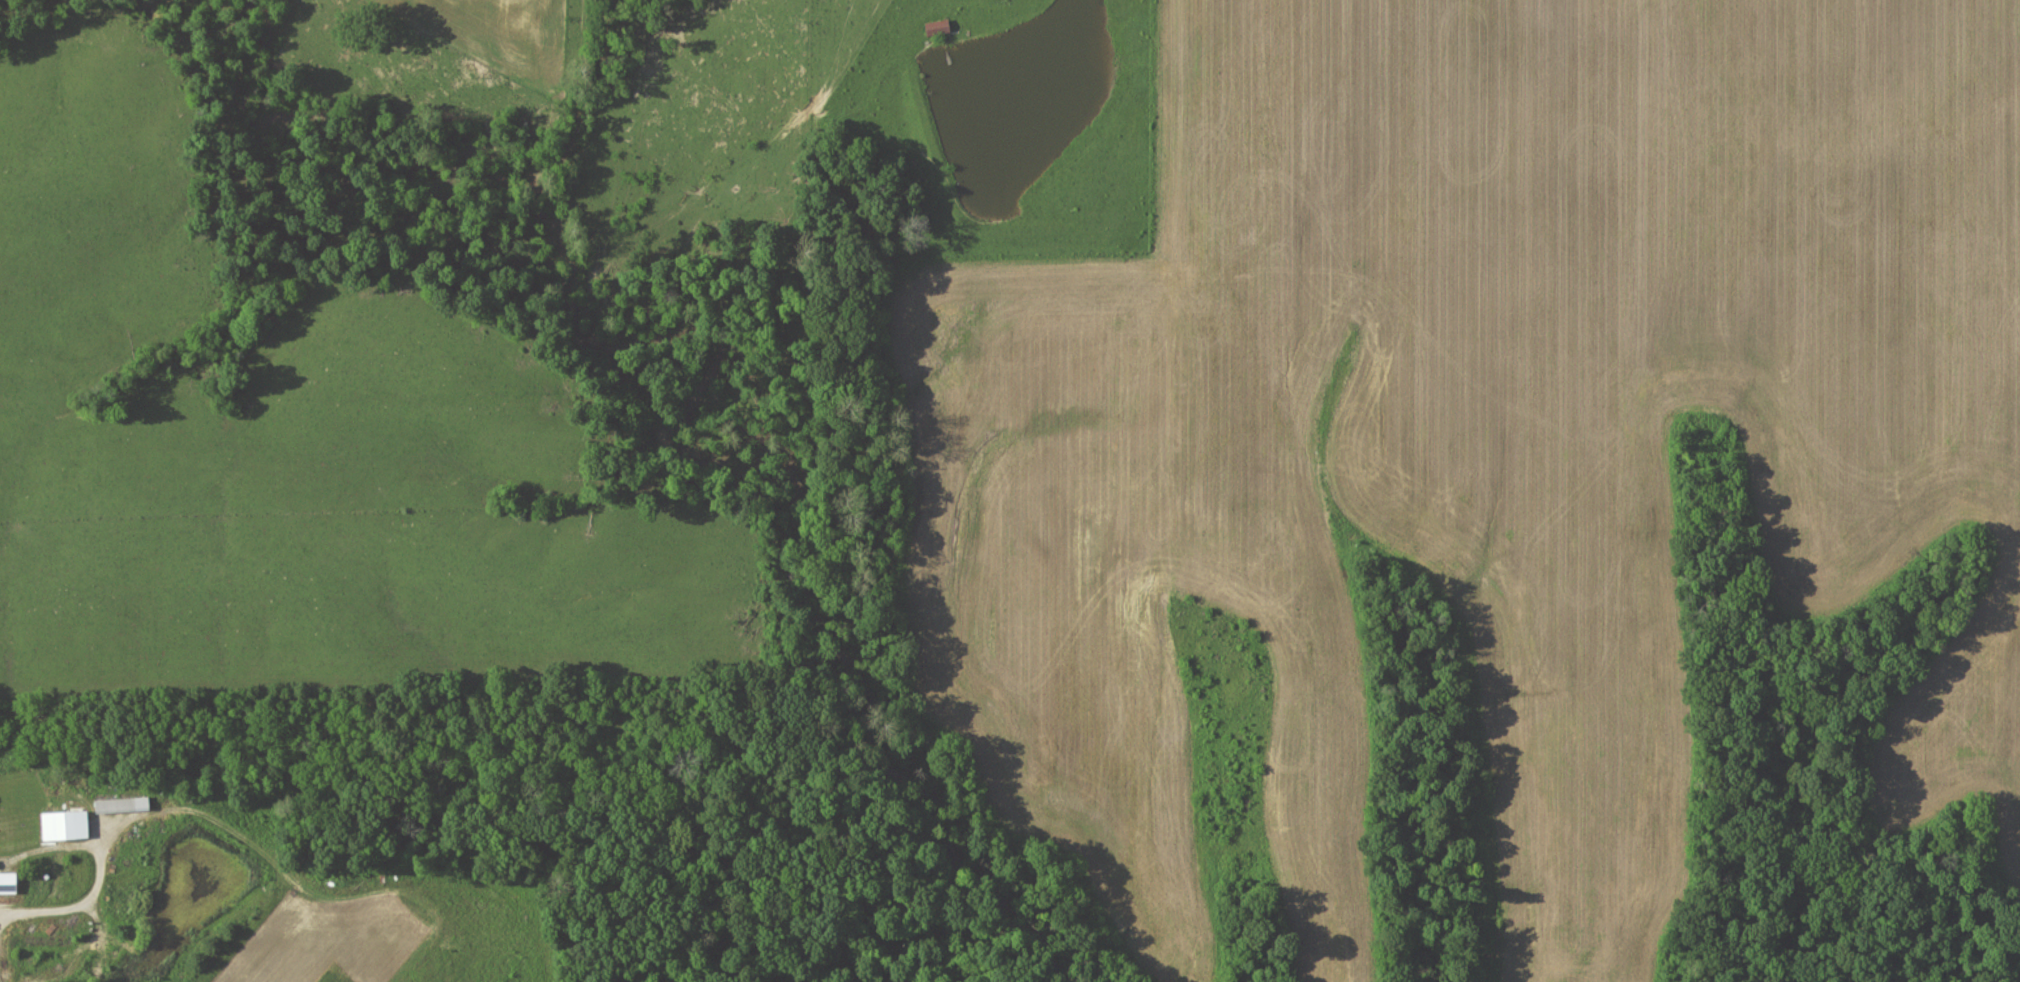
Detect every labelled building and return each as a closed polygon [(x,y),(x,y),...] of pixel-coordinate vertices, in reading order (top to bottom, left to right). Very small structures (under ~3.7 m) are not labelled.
[(928,36),(951,30),(947,17),(924,23),(928,36)] [(95,811),(149,810),(148,796),(94,798),(95,811)] [(88,837),(87,809),(41,811),(42,839),(88,837)] [(0,872),(0,890),(16,890),(16,871),(0,872)]
